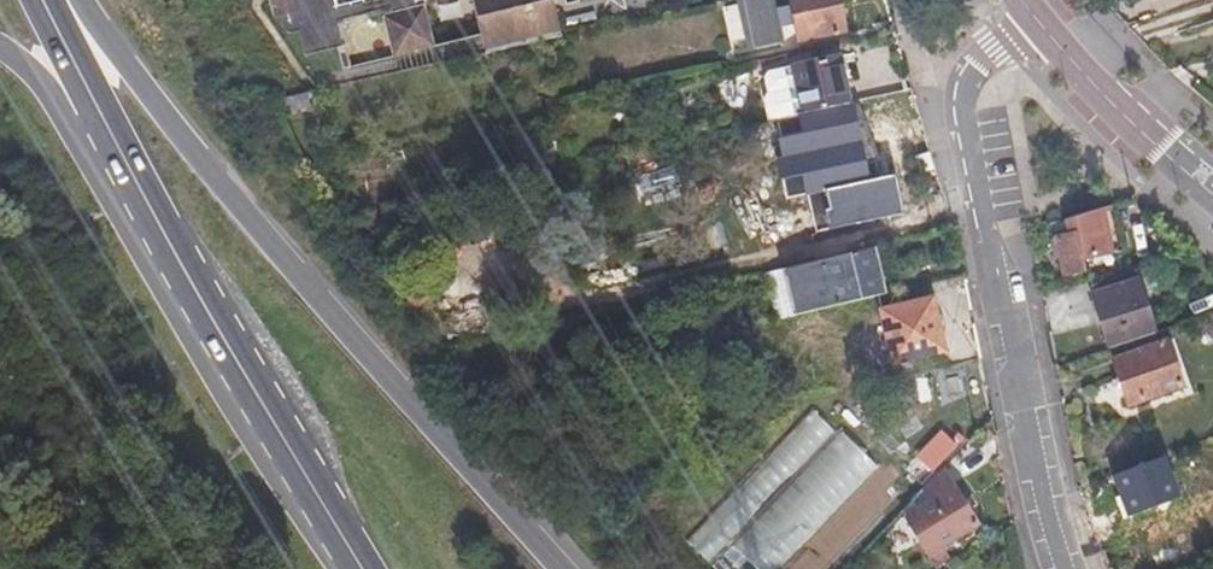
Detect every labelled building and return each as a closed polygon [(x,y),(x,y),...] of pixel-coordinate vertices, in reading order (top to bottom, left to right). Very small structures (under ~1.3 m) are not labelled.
[(253,29),(262,29),(264,37),(271,39),(245,0),(244,0),(253,29)] [(271,39),(284,41),(286,61),(325,52),(319,28),(394,11),(396,17),(389,19),(392,37),(430,28),(426,13),(421,13),(419,6),(445,0),(386,0),(318,17),(313,0),(245,0),(271,39)] [(481,17),(555,0),(475,0),(481,17)] [(481,17),(482,23),(582,0),(555,0),(481,17)] [(482,23),(489,57),(592,33),(585,0),(582,0),(482,23)] [(796,48),(850,34),(843,0),(747,0),(756,41),(781,35),(780,21),(790,19),(796,48)] [(430,28),(392,37),(394,43),(432,35),(430,28)] [(394,43),(397,54),(434,47),(432,35),(394,43)] [(794,70),(804,118),(854,107),(842,60),(794,70)] [(829,149),(835,180),(819,183),(823,199),(838,196),(840,200),(887,189),(874,139),(829,149)] [(1092,219),(1099,241),(1114,237),(1108,214),(1092,219)] [(760,242),(765,275),(784,271),(872,249),(864,217),(760,242)] [(1075,241),(1083,270),(1106,264),(1099,241),(1092,219),(1063,227),(1067,243),(1075,241)] [(1099,241),(1106,264),(1121,259),(1114,237),(1099,241)] [(1056,246),(1061,263),(1066,282),(1085,276),(1083,270),(1075,241),(1067,243),(1056,246)] [(1048,248),(1052,265),(1061,263),(1056,246),(1048,248)] [(872,249),(784,271),(794,316),(883,295),(872,249)] [(1093,296),(1103,324),(1106,335),(1151,320),(1138,281),(1093,296)] [(884,313),(895,362),(941,351),(930,302),(884,313)] [(1151,320),(1106,335),(1111,348),(1156,334),(1151,320)] [(1114,359),(1128,401),(1180,384),(1166,341),(1114,359)] [(1108,473),(1128,524),(1164,511),(1166,516),(1192,506),(1169,450),(1108,473)] [(688,541),(710,562),(729,542),(758,568),(780,568),(852,494),(818,461),(781,500),(753,473),(688,541)] [(900,511),(934,567),(945,559),(939,547),(974,525),(940,469),(900,511)]
